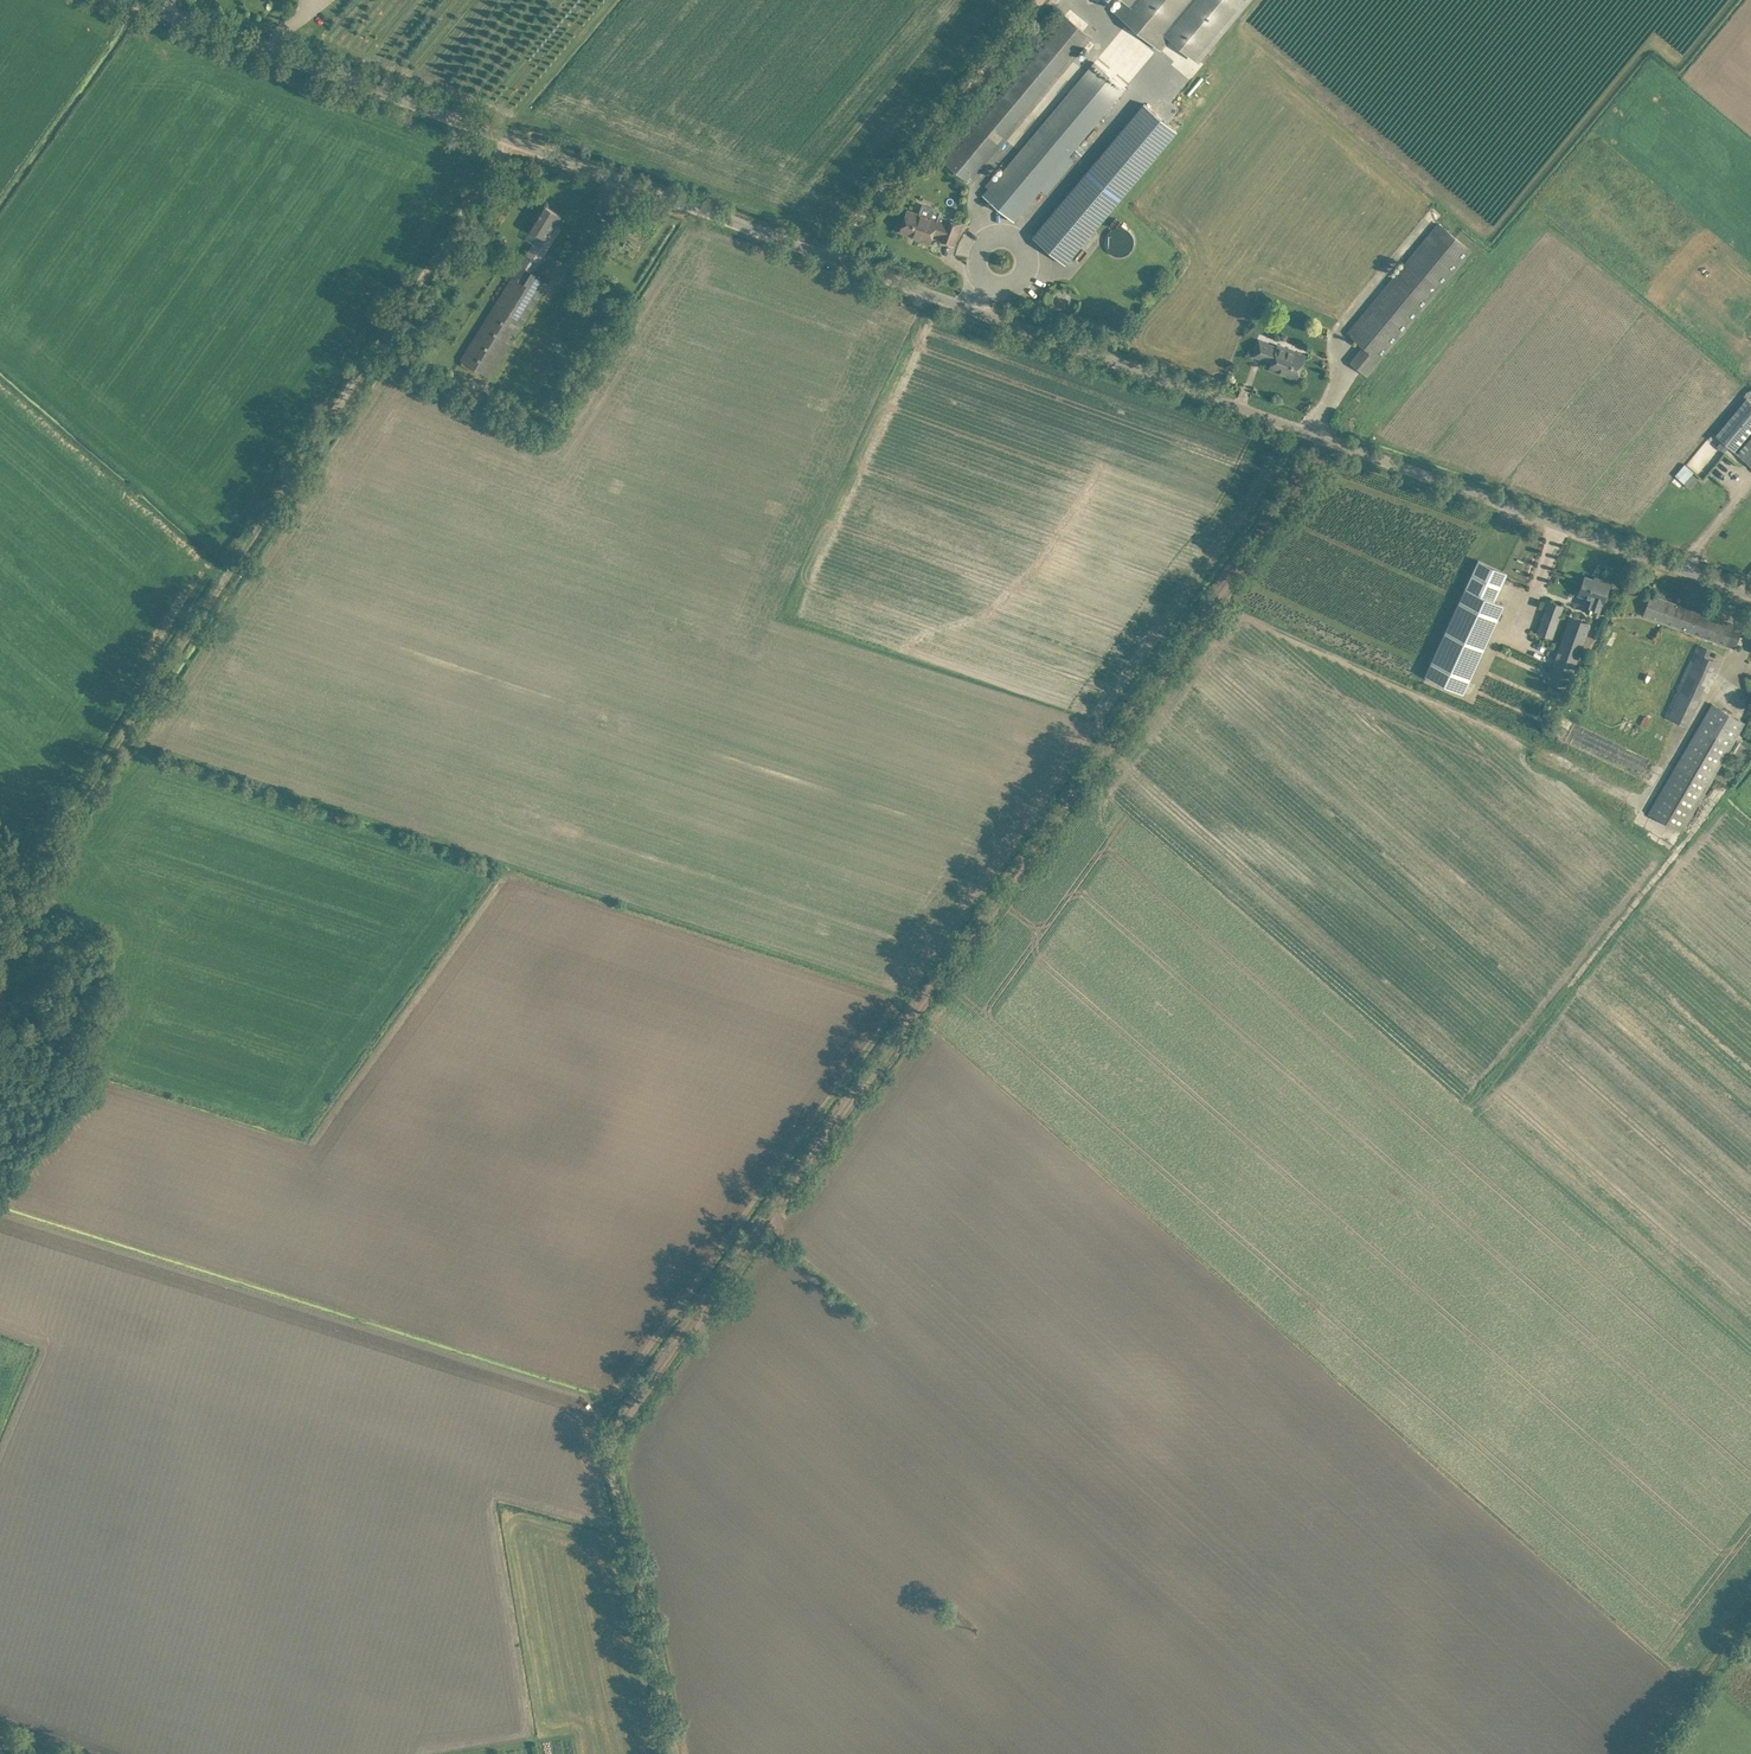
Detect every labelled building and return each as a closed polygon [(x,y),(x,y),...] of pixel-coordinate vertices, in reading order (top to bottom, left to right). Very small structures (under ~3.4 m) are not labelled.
[(1198,62),(1250,0),(1122,0),(1113,11),(1160,50),(1170,39),(1198,62)] [(1091,36),(1065,15),(944,160),(969,182),(1071,61),(1091,36)] [(984,194),(1014,219),(1125,87),(1095,61),(984,194)] [(1065,263),(1176,131),(1144,103),(1033,236),(1065,263)] [(556,224),(562,215),(542,202),(536,211),(540,214),(531,228),(540,233),(533,243),(462,358),(490,376),(543,291),(549,281),(533,271),(527,266),(533,258),(539,262),(546,251),(552,241),(547,238),(556,224)] [(937,222),(938,220),(908,209),(900,230),(916,236),(916,237),(929,242),(933,232),(940,234),(939,238),(955,244),(962,224),(946,218),(944,224),(937,222)] [(1367,376),(1471,250),(1439,223),(1348,332),(1364,345),(1350,362),(1367,376)] [(1105,233),(1113,255),(1135,248),(1128,225),(1105,233)] [(1272,314),(1268,306),(1260,311),(1264,319),(1272,314)] [(1297,378),(1301,367),(1305,355),(1278,345),(1278,347),(1260,340),(1254,354),(1272,361),(1270,366),(1287,373),(1287,374),(1297,378)] [(1750,430),(1750,402),(1746,398),(1715,435),(1734,451),(1750,430)] [(1739,450),(1740,450),(1737,453),(1750,465),(1750,436),(1739,450)] [(1709,437),(1687,461),(1699,472),(1721,448),(1709,437)] [(1684,462),(1674,473),(1689,487),(1697,479),(1691,473),(1693,471),(1684,462)] [(1507,572),(1478,559),(1425,675),(1463,692),(1504,604),(1494,600),(1507,572)] [(1584,575),(1578,594),(1593,599),(1588,612),(1597,615),(1602,602),(1604,598),(1606,599),(1608,592),(1606,592),(1610,582),(1602,579),(1601,581),(1584,575)] [(1644,614),(1735,647),(1742,627),(1651,594),(1644,614)] [(1552,638),(1563,605),(1548,600),(1536,633),(1552,638)] [(1566,686),(1570,674),(1572,675),(1590,623),(1571,616),(1553,668),(1554,669),(1550,681),(1566,686)] [(1665,715),(1686,724),(1716,660),(1707,656),(1711,649),(1698,643),(1665,715)] [(1649,812),(1681,832),(1745,722),(1712,703),(1649,812)] [(1651,719),(1644,716),(1640,724),(1647,727),(1651,719)] [(1640,775),(1649,758),(1617,743),(1614,748),(1618,750),(1612,761),(1640,775)]
